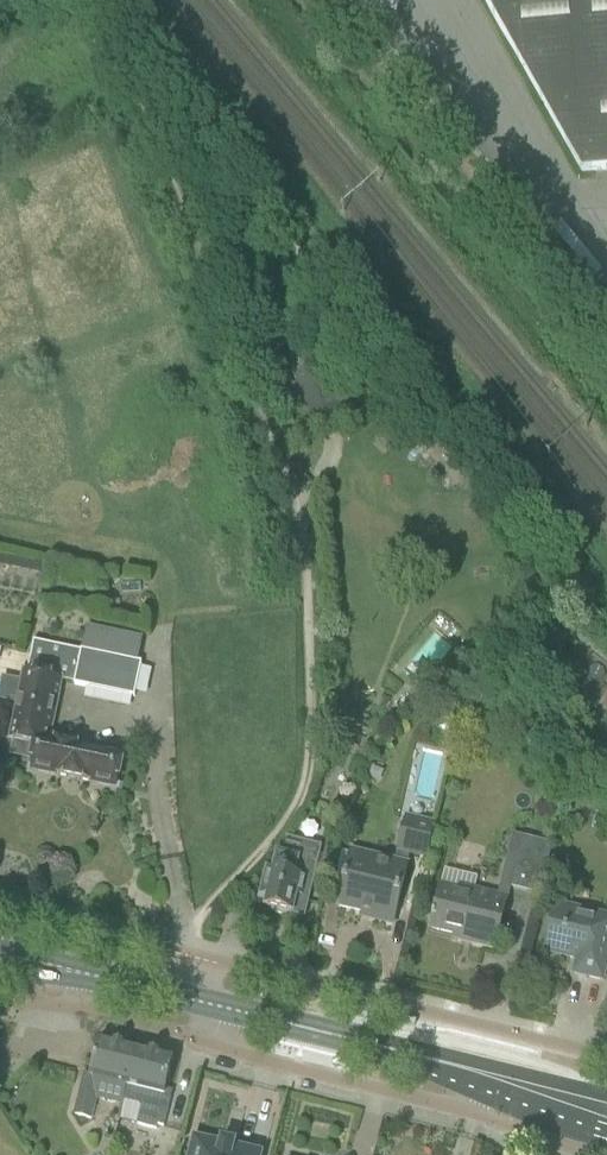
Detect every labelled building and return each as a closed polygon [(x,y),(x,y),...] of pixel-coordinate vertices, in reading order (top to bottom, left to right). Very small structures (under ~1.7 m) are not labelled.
[(580,172),(606,170),(606,0),(484,0),(580,172)] [(35,560),(0,551),(0,561),(33,569),(35,560)] [(25,674),(11,741),(12,742),(35,746),(37,746),(39,736),(48,738),(59,682),(73,684),(73,685),(134,698),(141,664),(86,652),(80,651),(80,652),(48,645),(33,642),(26,674),(25,674)] [(35,746),(30,770),(116,788),(123,758),(84,750),(85,744),(68,741),(67,746),(47,742),(48,738),(39,736),(37,746),(35,746)] [(350,854),(338,907),(369,914),(368,919),(392,924),(406,867),(409,853),(426,857),(434,828),(404,820),(396,850),(393,864),(350,854)] [(506,860),(496,899),(505,901),(509,888),(539,895),(551,844),(521,837),(515,862),(506,860)] [(284,844),(281,858),(280,858),(278,866),(276,866),(274,872),(267,870),(261,896),(268,898),(265,909),(303,918),(318,854),(300,850),(301,848),(284,844)] [(474,897),(439,889),(431,919),(433,919),(431,930),(455,936),(454,939),(494,949),(505,901),(496,899),(475,894),(474,897)] [(545,953),(577,960),(573,974),(602,981),(606,959),(606,919),(556,907),(545,953)] [(123,1101),(136,1050),(99,1041),(90,1077),(83,1076),(74,1115),(90,1119),(95,1100),(97,1095),(98,1095),(101,1101),(117,1105),(123,1101)] [(173,1059),(136,1050),(123,1101),(141,1106),(136,1125),(156,1130),(157,1125),(163,1127),(170,1097),(164,1096),(173,1059)] [(234,1150),(235,1146),(221,1142),(219,1150),(216,1149),(213,1144),(203,1141),(199,1144),(193,1143),(191,1154),(253,1154),(234,1150)]
